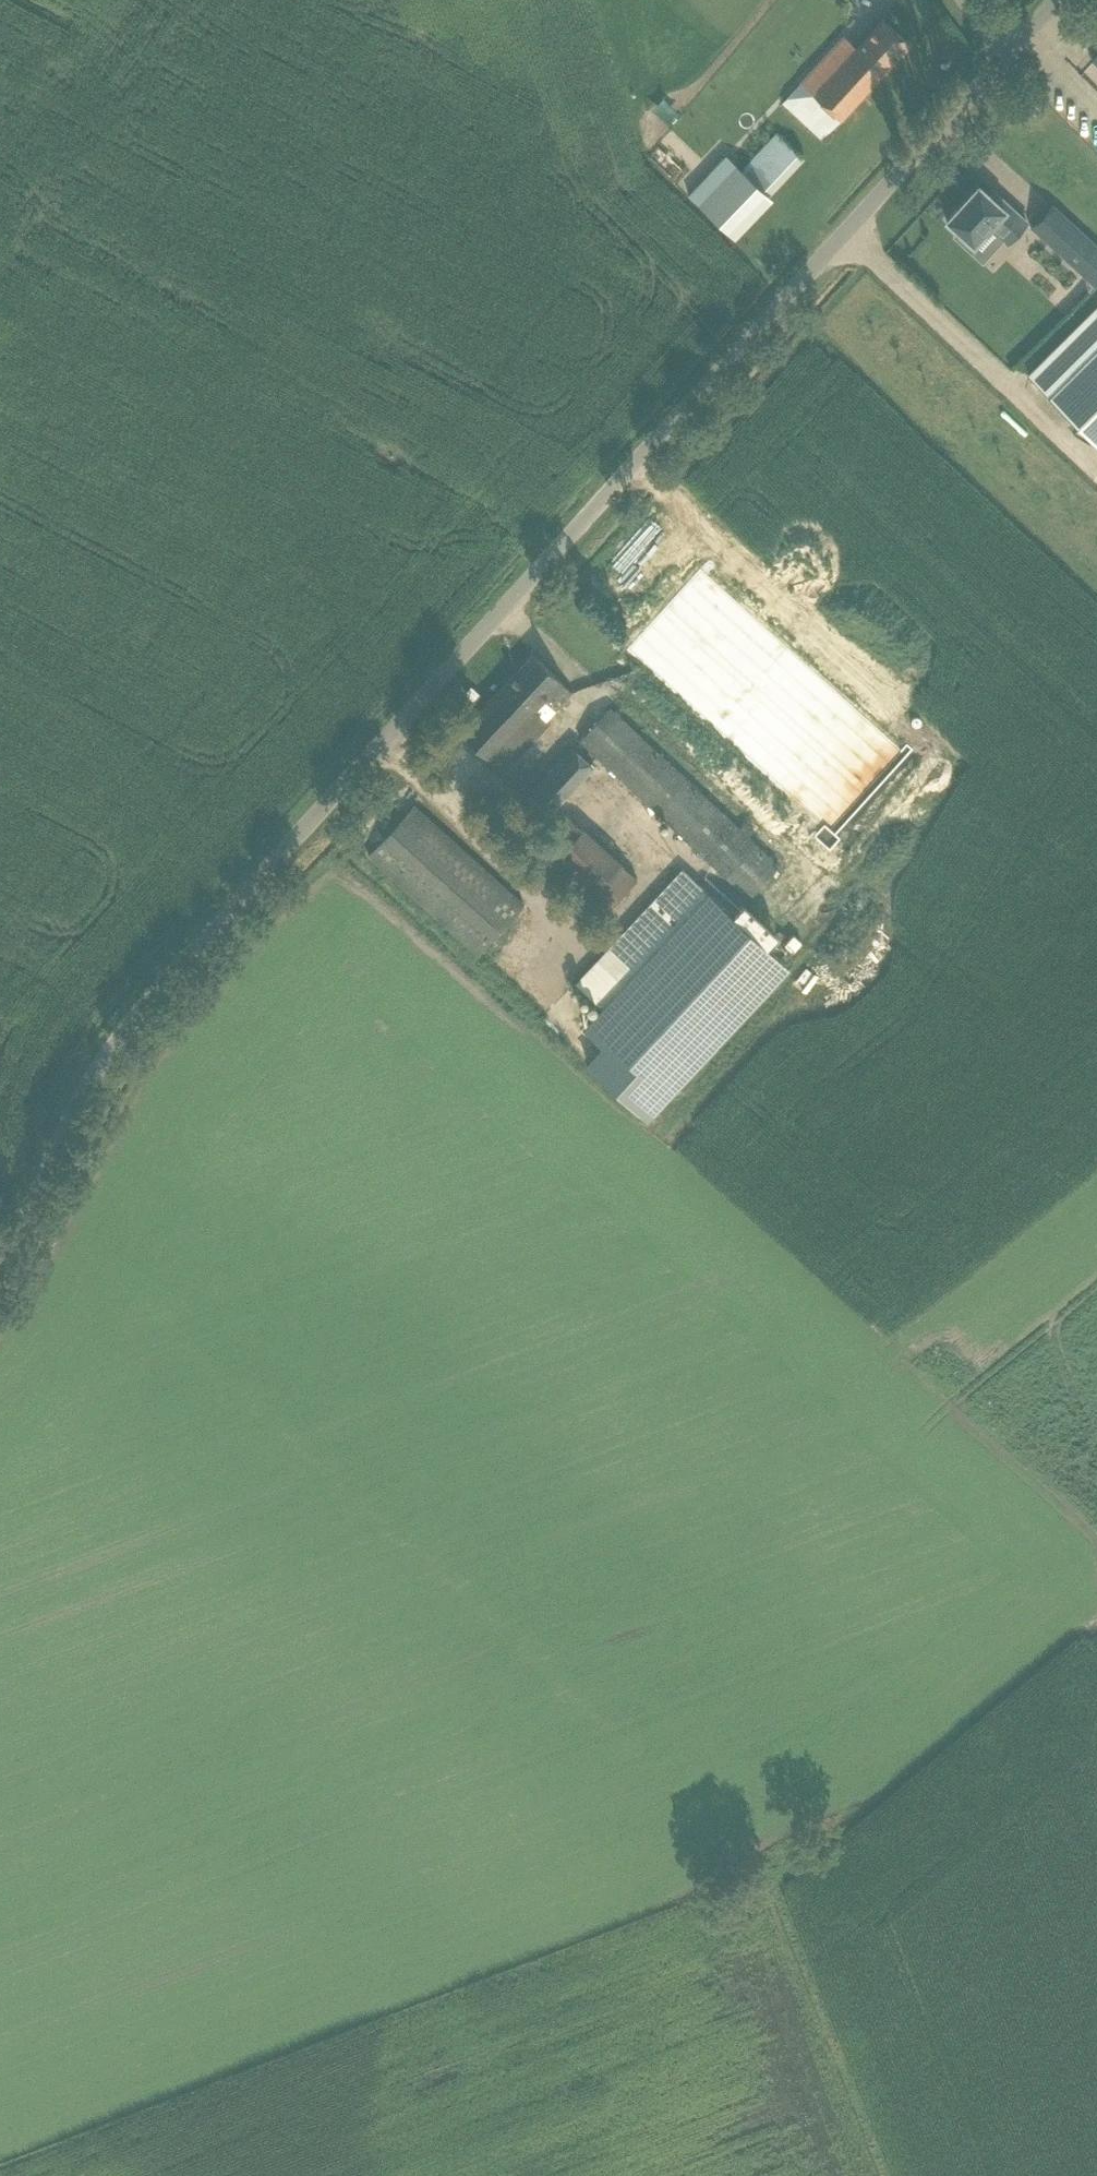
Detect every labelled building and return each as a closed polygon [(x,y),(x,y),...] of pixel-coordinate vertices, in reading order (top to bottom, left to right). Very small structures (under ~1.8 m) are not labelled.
[(843,36),(828,52),(782,102),(821,139),(909,43),(883,19),(856,48),(843,36)] [(774,130),(741,169),(769,194),(803,155),(774,130)] [(686,194),(731,237),(769,197),(724,154),(686,194)] [(1007,243),(1026,222),(992,191),(988,196),(977,186),(946,220),(972,245),(989,226),(1007,243)] [(1072,224),(1052,246),(1094,285),(1096,283),(1096,247),(1072,224)] [(1060,343),(1028,375),(1096,445),(1096,307),(1060,343)] [(701,572),(629,650),(832,838),(904,760),(701,572)] [(572,691),(560,681),(561,681),(532,654),(460,732),(502,772),(548,723),(545,720),(572,691)] [(579,739),(595,754),(747,897),(777,865),(746,837),(752,831),(744,822),(738,828),(609,708),(579,739)] [(527,795),(548,815),(593,767),(572,748),(527,795)] [(368,855),(477,954),(523,904),(413,805),(368,855)] [(623,864),(583,828),(582,829),(566,814),(531,851),(603,917),(637,879),(621,866),(623,864)] [(575,984),(601,1007),(587,1023),(606,1040),(585,1062),(649,1120),(789,968),(682,868),(575,984)]
